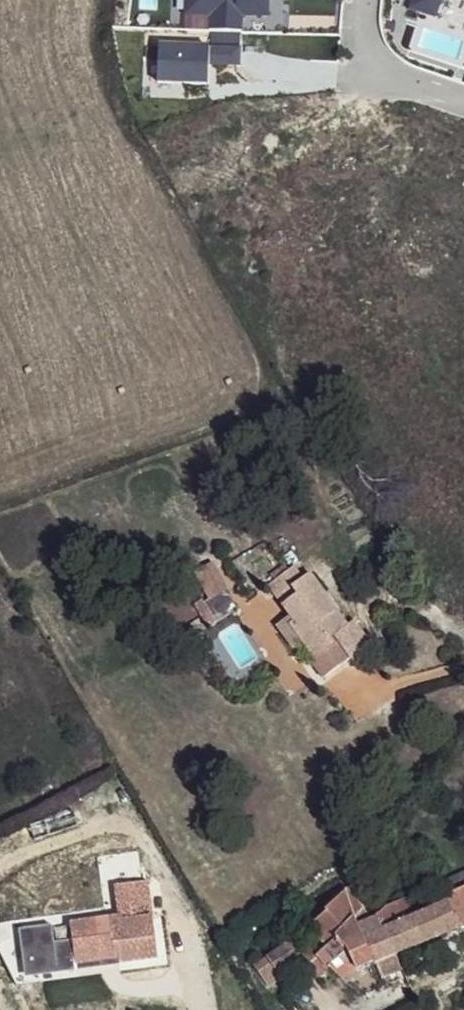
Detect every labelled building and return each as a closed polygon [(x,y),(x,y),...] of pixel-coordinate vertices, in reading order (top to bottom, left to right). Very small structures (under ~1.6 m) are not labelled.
[(226,29),(254,75),(324,22),(317,10),(311,0),(259,0),(226,29)] [(285,164),(277,163),(277,175),(284,175),(285,164)] [(297,572),(272,593),(280,605),(307,585),(297,572)] [(210,576),(193,588),(209,613),(227,601),(210,576)] [(307,585),(280,605),(297,628),(290,634),(303,650),(307,647),(319,663),(316,665),(329,683),(357,663),(344,645),(336,650),(333,645),(340,640),(353,630),(315,580),(307,585)] [(292,622),(278,633),(283,639),(290,634),(297,628),(292,622)] [(290,634),(283,639),(295,655),(303,650),(290,634)] [(340,640),(333,645),(336,650),(344,645),(340,640)] [(307,647),(303,650),(314,667),(316,665),(319,663),(307,647)] [(117,914),(69,921),(71,939),(59,941),(63,964),(101,958),(101,954),(116,952),(117,960),(120,960),(155,954),(145,879),(115,884),(117,914)] [(450,898),(462,926),(463,926),(463,885),(447,891),(450,898)] [(353,898),(329,909),(339,932),(363,913),(353,898)] [(405,898),(377,915),(400,953),(425,942),(414,914),(405,898)] [(450,898),(414,914),(425,942),(462,926),(450,898)] [(329,909),(310,924),(324,944),(339,932),(329,909)] [(363,913),(339,932),(347,951),(354,969),(377,962),(400,953),(377,915),(375,915),(376,920),(367,923),(363,913)] [(310,924),(289,941),(298,953),(305,962),(316,953),(327,965),(334,960),(324,944),(310,924)] [(339,932),(324,944),(334,960),(347,951),(339,932)] [(59,941),(49,943),(53,979),(122,970),(120,960),(117,960),(116,952),(101,954),(101,958),(63,964),(59,941)] [(289,941),(256,964),(266,976),(298,953),(289,941)] [(316,953),(305,962),(320,976),(328,968),(327,965),(316,953)] [(400,953),(377,962),(385,978),(405,967),(400,953)]
